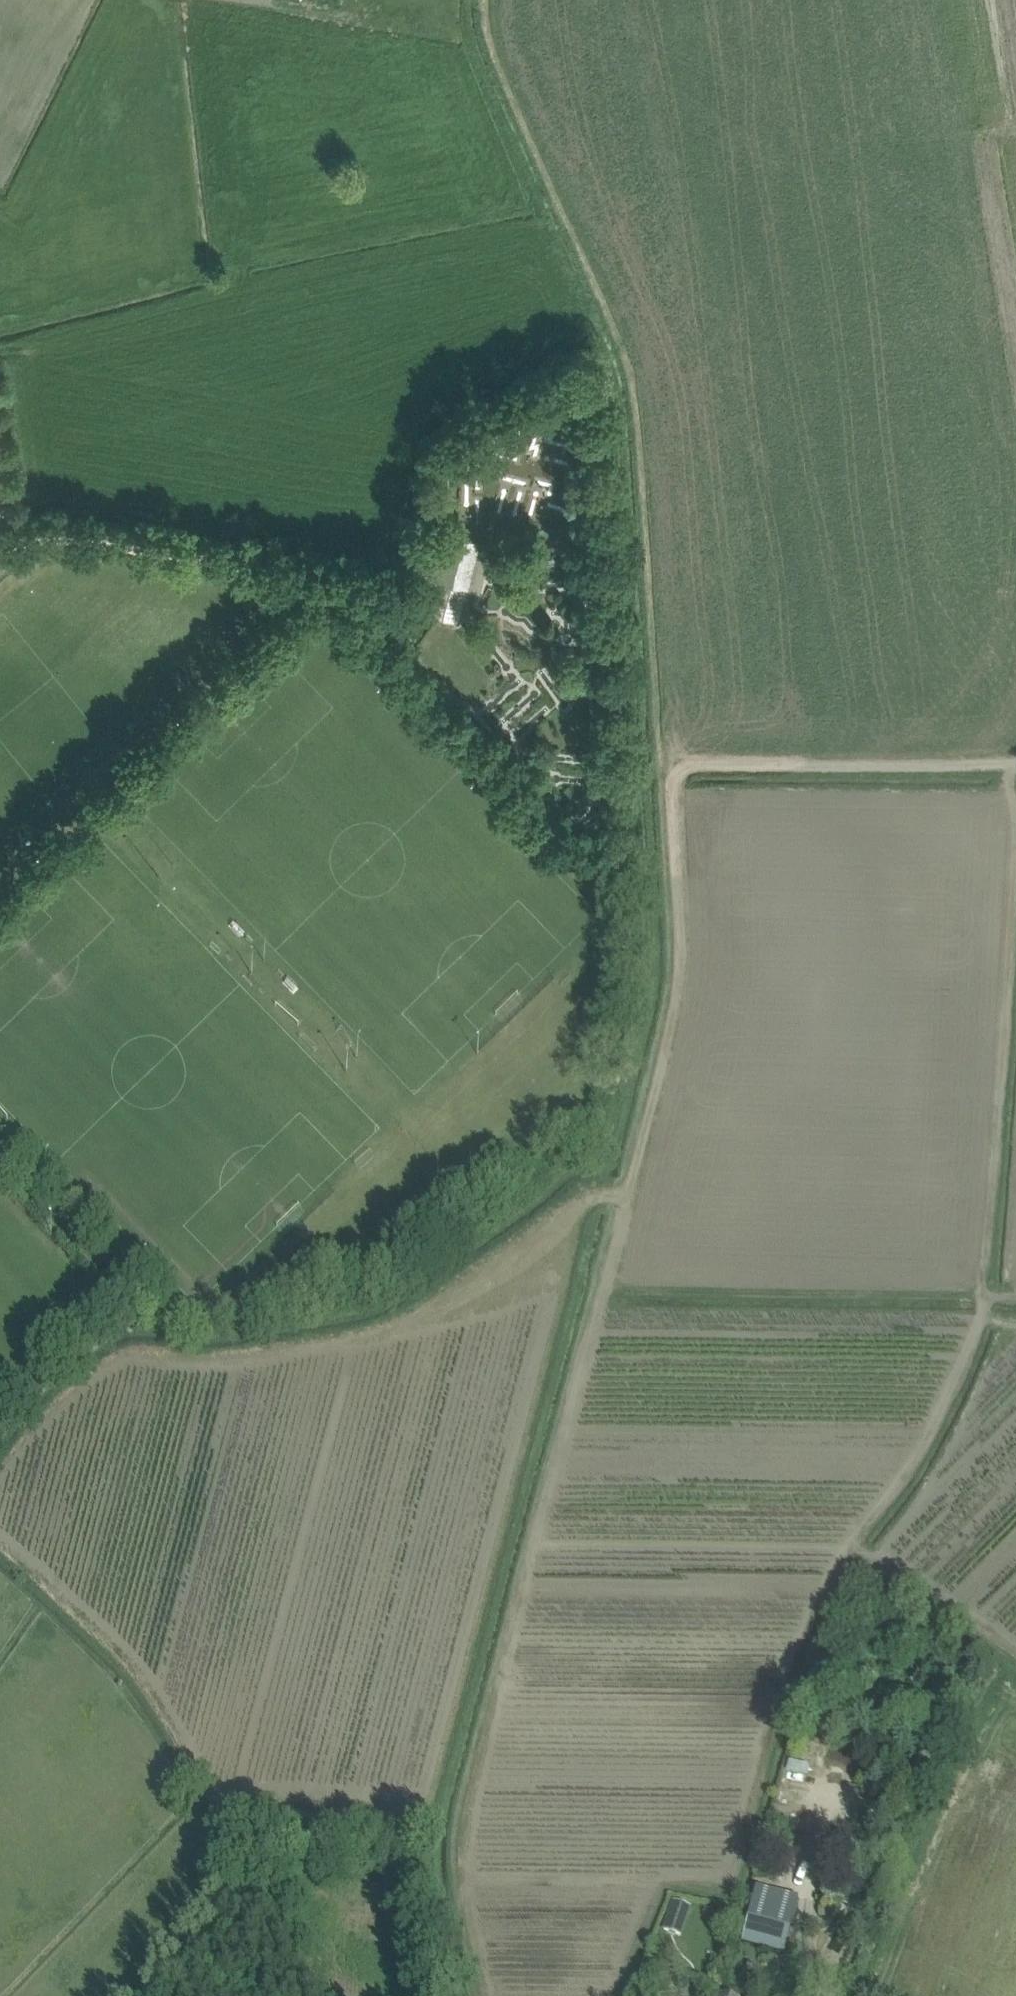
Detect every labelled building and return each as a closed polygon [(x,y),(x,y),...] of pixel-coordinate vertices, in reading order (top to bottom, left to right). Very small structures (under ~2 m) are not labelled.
[(426,578),(438,581),(467,588),(479,541),(450,533),(449,536),(437,533),(426,578)] [(756,1886),(741,1944),(784,1954),(798,1897),(756,1886)] [(672,1901),(663,1927),(682,1933),(690,1907),(672,1901)]
